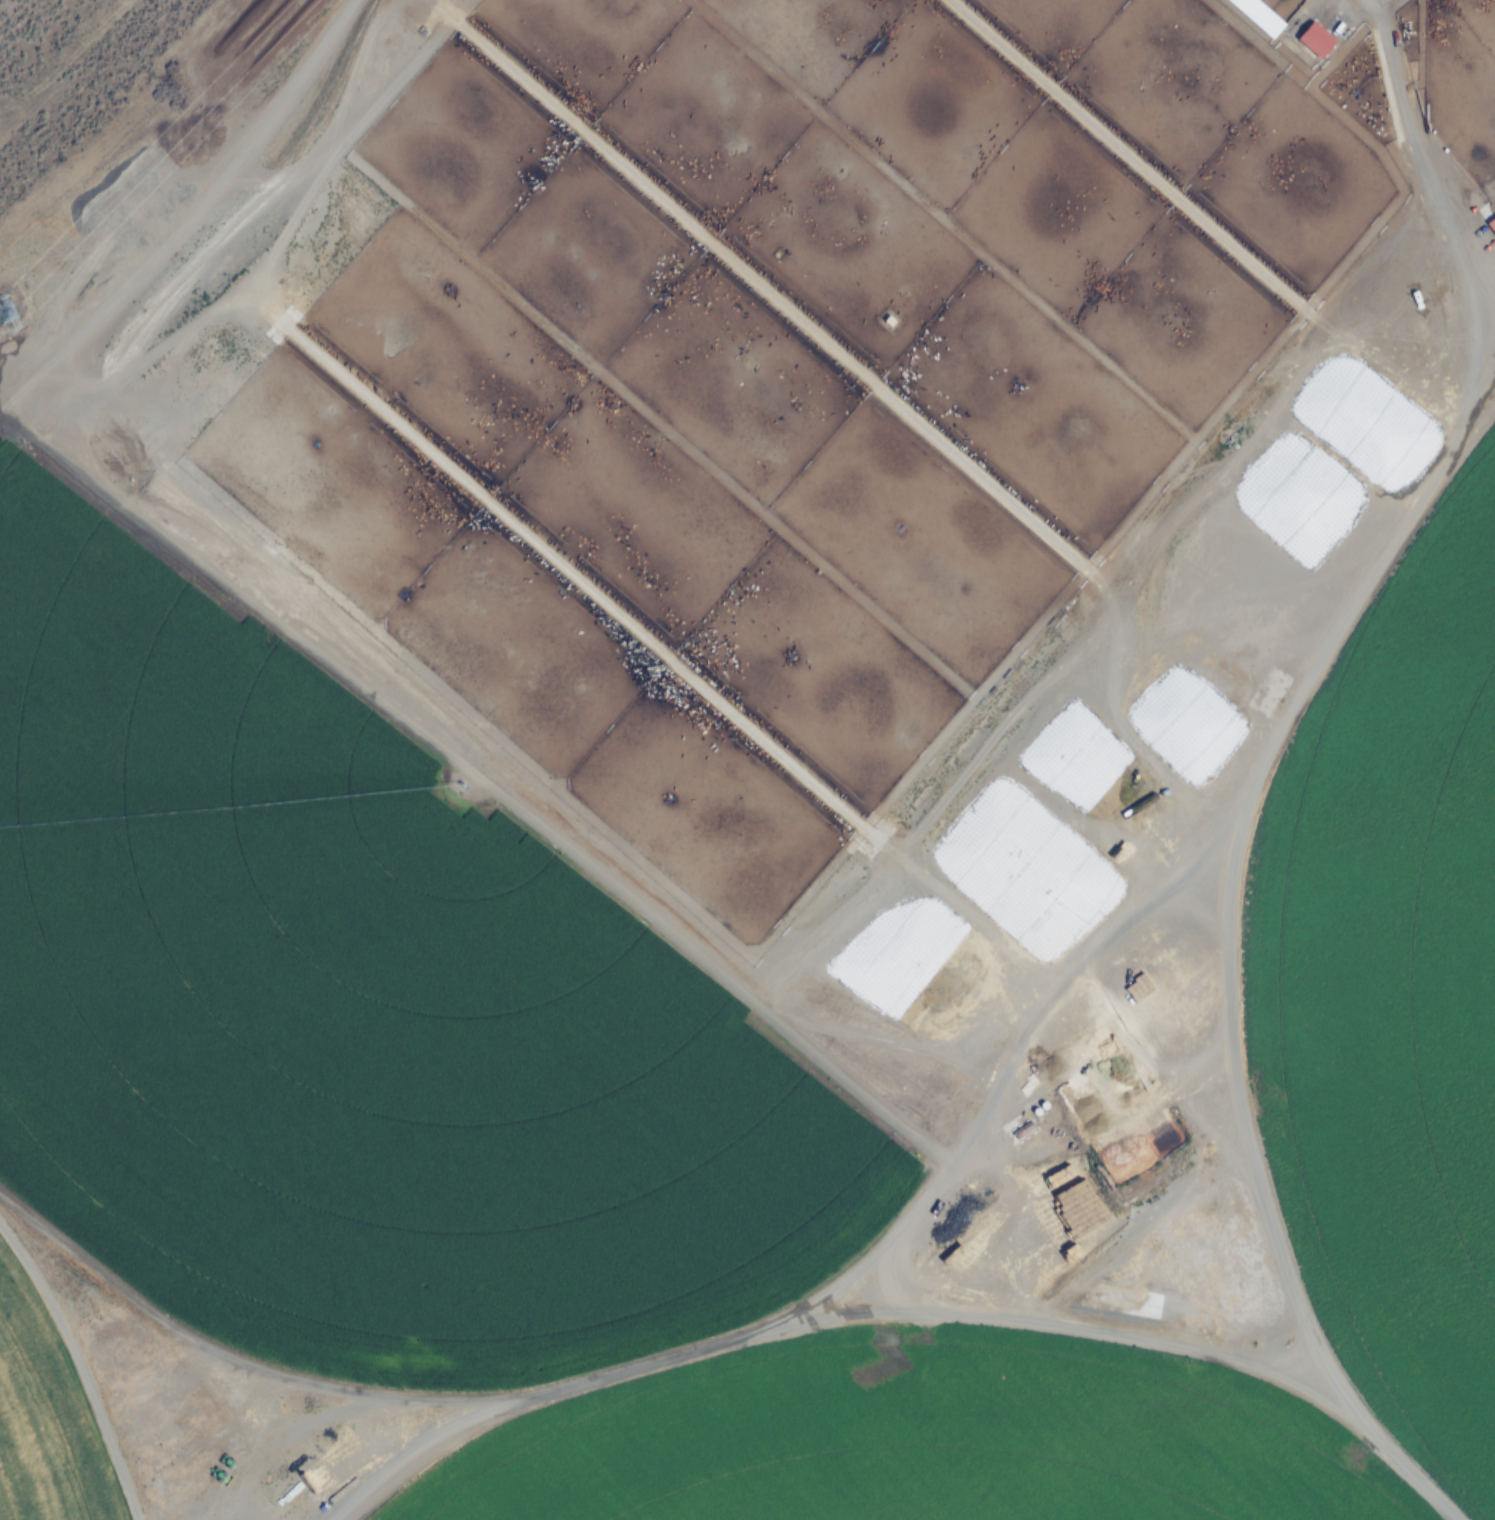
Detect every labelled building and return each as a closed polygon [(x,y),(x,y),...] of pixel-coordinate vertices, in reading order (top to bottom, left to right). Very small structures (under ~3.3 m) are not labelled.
[(1494,240),(1494,216),(1483,224),(1494,240)]
